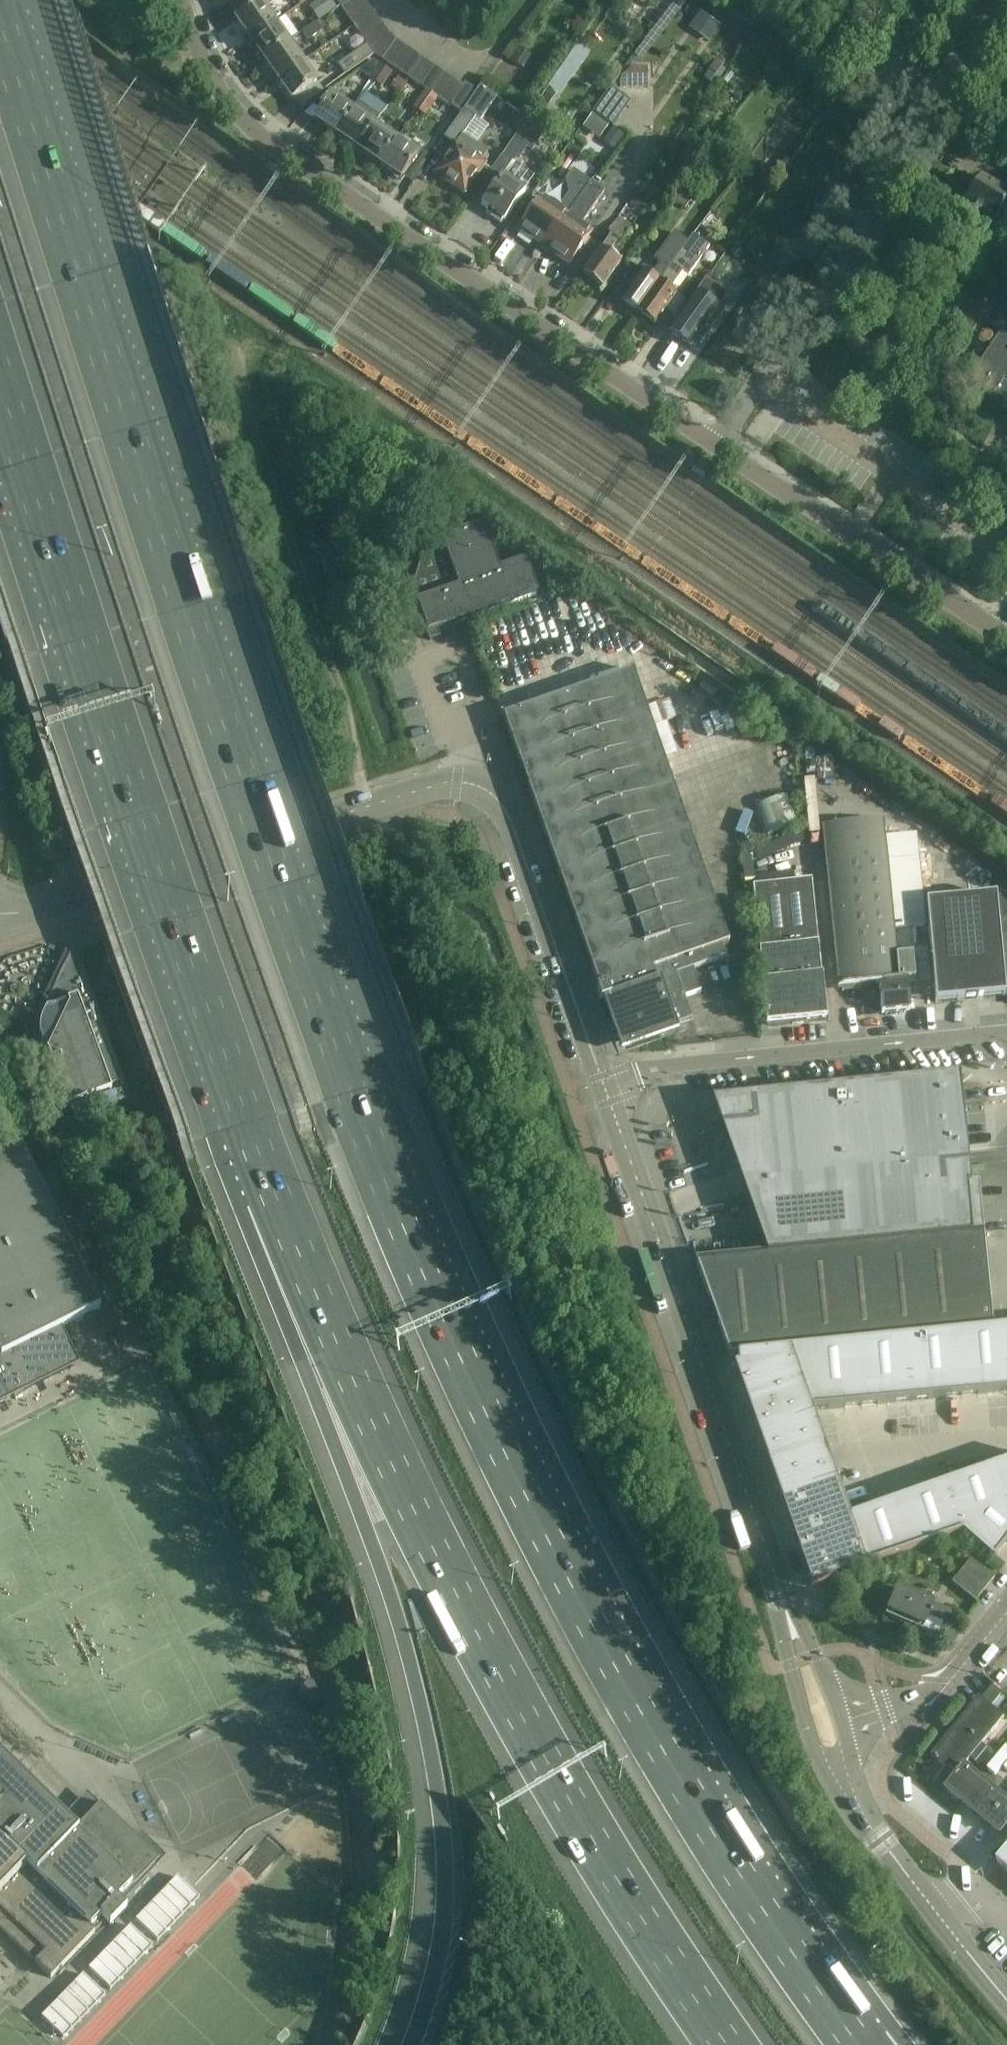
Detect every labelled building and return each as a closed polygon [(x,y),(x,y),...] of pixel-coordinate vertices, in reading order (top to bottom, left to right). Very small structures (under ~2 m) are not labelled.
[(249,41),(275,23),(274,22),(280,17),(270,2),(263,7),(261,3),(260,3),(258,0),(241,0),(229,4),(239,18),(235,21),(249,41)] [(309,7),(319,22),(337,9),(330,0),(319,0),(309,7)] [(340,8),(352,0),(334,0),(340,8)] [(367,5),(363,0),(352,0),(340,8),(348,19),(367,5)] [(367,5),(348,19),(354,29),(374,15),(367,5)] [(374,15),(354,29),(361,38),(380,24),(374,15)] [(276,25),(275,23),(249,41),(254,48),(263,61),(289,43),(288,42),(276,25)] [(301,33),(307,42),(322,31),(316,23),(301,33)] [(380,24),(361,38),(366,45),(368,48),(387,34),(386,33),(380,24)] [(387,34),(368,48),(374,56),(382,62),(395,41),(394,41),(387,34)] [(395,41),(382,62),(391,68),(405,48),(395,41)] [(302,62),(289,43),(263,61),(276,80),(302,62)] [(374,56),(368,48),(366,45),(337,66),(344,77),(374,56)] [(507,58),(522,70),(531,57),(516,46),(507,58)] [(405,48),(391,68),(401,75),(415,55),(405,48)] [(415,55),(401,75),(411,82),(425,62),(415,55)] [(358,71),(370,79),(375,83),(385,69),(379,65),(373,61),(358,71)] [(302,62),(276,80),(291,101),(317,82),(303,62),(302,62)] [(425,62),(411,82),(420,88),(434,68),(425,62)] [(434,68),(420,88),(430,95),(444,75),(434,68)] [(385,69),(375,83),(382,88),(392,73),(391,73),(385,69)] [(437,99),(440,101),(454,82),(444,75),(430,95),(431,95),(437,99)] [(405,85),(398,79),(392,88),(399,93),(405,85)] [(454,82),(440,101),(449,108),(462,88),(462,87),(454,82)] [(476,93),(475,92),(464,84),(462,87),(462,88),(449,108),(460,115),(463,110),(476,93)] [(498,97),(481,85),(480,85),(475,92),(476,93),(463,110),(460,115),(443,138),(455,146),(436,175),(464,193),(484,163),(482,162),(487,153),(473,144),(462,136),(475,118),(481,122),(489,110),(498,98),(498,97)] [(547,89),(540,99),(541,100),(548,105),(549,105),(556,96),(547,89)] [(418,113),(419,114),(429,99),(431,95),(430,95),(424,91),(422,94),(412,109),(418,113)] [(431,95),(429,99),(419,114),(424,118),(430,110),(435,103),(437,99),(431,95)] [(352,113),(351,112),(338,103),(339,103),(329,97),(313,121),(335,136),(352,113)] [(357,151),(374,128),(373,127),(379,118),(357,103),(351,112),(352,113),(335,136),(357,151)] [(598,105),(592,114),(612,128),(618,119),(598,105)] [(528,119),(506,150),(518,158),(520,159),(526,149),(532,152),(545,133),(546,131),(528,119)] [(378,165),(395,142),(374,128),(357,151),(378,165)] [(602,143),(613,151),(624,137),(613,129),(602,143)] [(407,150),(395,142),(378,165),(400,180),(402,177),(416,156),(420,151),(411,144),(407,150)] [(493,188),(480,206),(492,214),(504,222),(525,192),(524,192),(522,190),(505,179),(505,178),(503,177),(512,165),(513,165),(502,157),(501,156),(483,182),(493,188)] [(539,248),(544,251),(589,186),(588,186),(590,183),(572,171),(565,181),(567,193),(568,194),(557,210),(541,199),(518,231),(535,243),(536,241),(542,245),(539,248)] [(1006,201),(1006,196),(977,180),(962,206),(994,223),(1006,201)] [(604,193),(590,183),(588,186),(589,186),(544,251),(547,254),(549,250),(553,253),(551,254),(568,266),(591,234),(580,226),(604,193)] [(686,187),(675,203),(685,210),(696,194),(686,187)] [(630,206),(641,213),(649,201),(639,194),(630,206)] [(601,289),(620,263),(608,255),(618,240),(621,243),(640,215),(626,206),(607,233),(610,235),(601,249),(600,249),(582,275),(601,289)] [(643,272),(621,303),(637,314),(687,243),(674,234),(654,260),(659,264),(660,265),(651,278),(643,272)] [(709,248),(693,236),(687,243),(637,314),(653,325),(664,309),(674,317),(685,301),(669,290),(682,273),(688,277),(709,248)] [(706,281),(668,333),(689,348),(696,339),(701,342),(715,323),(710,320),(727,297),(706,281)] [(1004,381),(1006,383),(1006,308),(984,293),(936,364),(990,401),(1004,381)] [(499,572),(483,527),(422,548),(411,589),(427,634),(536,595),(525,563),(499,572)] [(600,1002),(602,1002),(620,1054),(678,1033),(675,1027),(692,1021),(684,998),(700,992),(693,970),(726,958),(722,947),(728,944),(659,748),(683,739),(671,704),(647,712),(633,672),(503,717),(598,989),(596,989),(600,1002)] [(756,807),(767,837),(798,826),(787,796),(756,807)] [(838,988),(885,984),(899,982),(896,956),(894,931),(884,840),(882,822),(822,828),(838,988)] [(916,837),(884,840),(894,931),(925,928),(916,837)] [(811,881),(752,887),(753,890),(755,915),(767,1026),(825,1020),(811,881)] [(925,904),(935,1004),(1005,997),(1003,982),(996,896),(925,904)] [(996,896),(1003,982),(1006,982),(1006,904),(996,896)] [(49,1057),(67,1108),(111,1091),(109,1087),(122,1082),(75,952),(70,954),(71,958),(67,968),(64,967),(56,984),(57,987),(49,1005),(47,1004),(41,1017),(39,1022),(38,1027),(38,1033),(38,1038),(40,1044),(42,1049),(45,1053),(48,1058),(49,1057)] [(878,987),(881,1014),(910,1012),(907,984),(907,980),(915,980),(913,955),(896,956),(899,982),(885,984),(885,986),(878,987)] [(728,1139),(770,1256),(983,1235),(978,1184),(966,1185),(956,1081),(797,1097),(796,1093),(711,1102),(724,1140),(728,1139)] [(80,1365),(61,1328),(101,1309),(80,1268),(95,1261),(51,1171),(36,1179),(21,1148),(0,1159),(0,1404),(80,1365)] [(729,1357),(737,1357),(993,1331),(983,1235),(770,1256),(712,1261),(695,1263),(695,1265),(696,1265),(729,1357)] [(116,1286),(108,1270),(107,1268),(106,1269),(91,1276),(100,1294),(116,1286)] [(993,1561),(1006,1544),(1006,1464),(849,1519),(829,1461),(812,1412),(1006,1392),(1006,1329),(993,1331),(737,1357),(737,1367),(735,1368),(734,1367),(733,1368),(741,1391),(771,1477),(804,1572),(810,1588),(961,1535),(993,1561)] [(970,1560),(952,1583),(975,1602),(994,1579),(970,1560)] [(950,1612),(934,1606),(935,1604),(897,1588),(885,1616),(922,1632),(923,1630),(937,1637),(943,1623),(945,1624),(950,1612)] [(312,1681),(311,1681),(295,1689),(304,1707),(320,1699),(312,1681)] [(959,1776),(968,1766),(966,1765),(1005,1718),(993,1707),(1003,1694),(994,1686),(983,1699),(980,1697),(931,1756),(946,1768),(948,1766),(959,1776)] [(36,1965),(50,1979),(94,1933),(94,1932),(104,1922),(109,1928),(126,1910),(120,1905),(166,1858),(140,1834),(132,1842),(88,1799),(65,1823),(0,1760),(0,1930),(36,1965)] [(1006,1828),(1006,1799),(968,1766),(959,1776),(947,1790),(1001,1835),(1006,1828)] [(1005,1844),(997,1851),(1003,1856),(998,1863),(1006,1871),(1006,1845),(1005,1844)] [(166,1889),(135,1921),(148,1933),(157,1942),(198,1900),(176,1878),(166,1889)] [(129,1927),(88,1969),(101,1981),(110,1990),(152,1948),(142,1939),(129,1927)] [(82,1975),(41,2018),(54,2030),(63,2039),(104,1997),(95,1988),(82,1975)]
